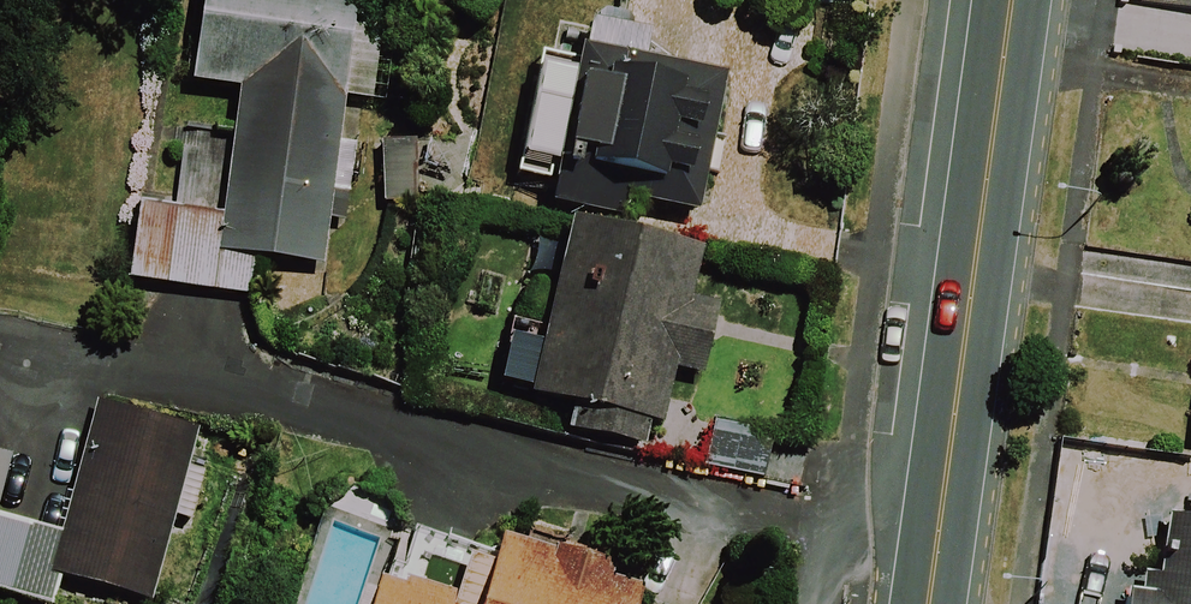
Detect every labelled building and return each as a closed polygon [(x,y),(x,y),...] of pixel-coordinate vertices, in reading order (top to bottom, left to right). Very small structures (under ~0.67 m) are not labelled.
[(324,267),(347,95),(371,98),(384,0),(208,0),(197,84),(242,90),(220,253),(324,267)] [(700,213),(729,78),(646,61),(651,36),(595,24),(590,50),(586,49),(552,205),(626,221),(630,199),(700,213)] [(693,299),(704,251),(575,222),(534,398),(576,407),(570,432),(648,450),(654,425),(664,427),(676,373),(703,379),(720,305),(693,299)] [(23,603),(50,603),(56,581),(141,603),(146,603),(169,518),(183,522),(205,439),(96,410),(62,537),(0,520),(0,598),(23,603)] [(1190,514),(1165,510),(1155,573),(1143,571),(1140,589),(1125,586),(1122,603),(1190,603),(1190,506),(1190,514)] [(486,531),(478,557),(394,532),(372,603),(642,603),(649,581),(486,531)]
